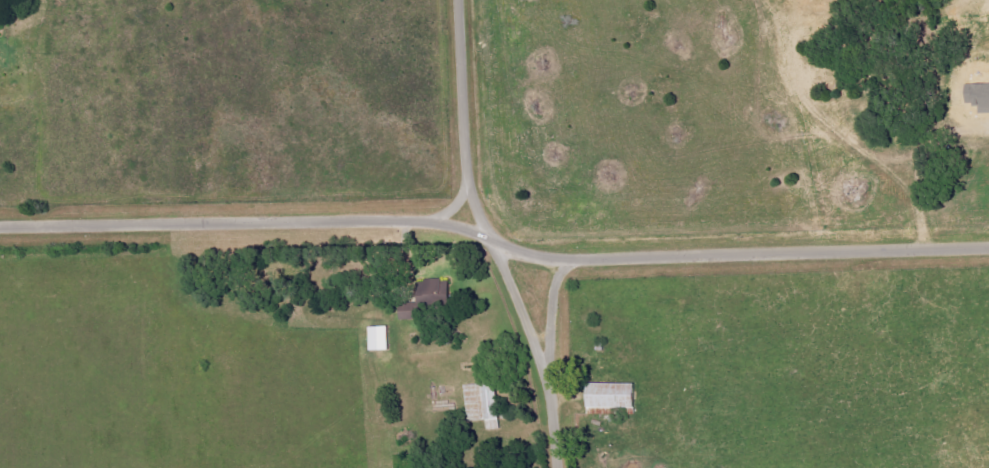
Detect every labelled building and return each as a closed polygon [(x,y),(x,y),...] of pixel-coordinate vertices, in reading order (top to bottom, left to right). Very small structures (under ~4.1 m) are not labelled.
[(967,86),(967,106),(980,106),(980,114),(988,114),(988,85),(967,86)] [(420,320),(419,307),(450,306),(450,281),(419,281),(419,305),(401,305),(401,320),(420,320)] [(370,328),(371,352),(390,351),(389,328),(370,328)] [(636,383),(588,384),(588,415),(612,415),(612,409),(637,409),(636,383)] [(466,386),(468,422),(488,421),(488,430),(500,430),(497,384),(466,386)]
